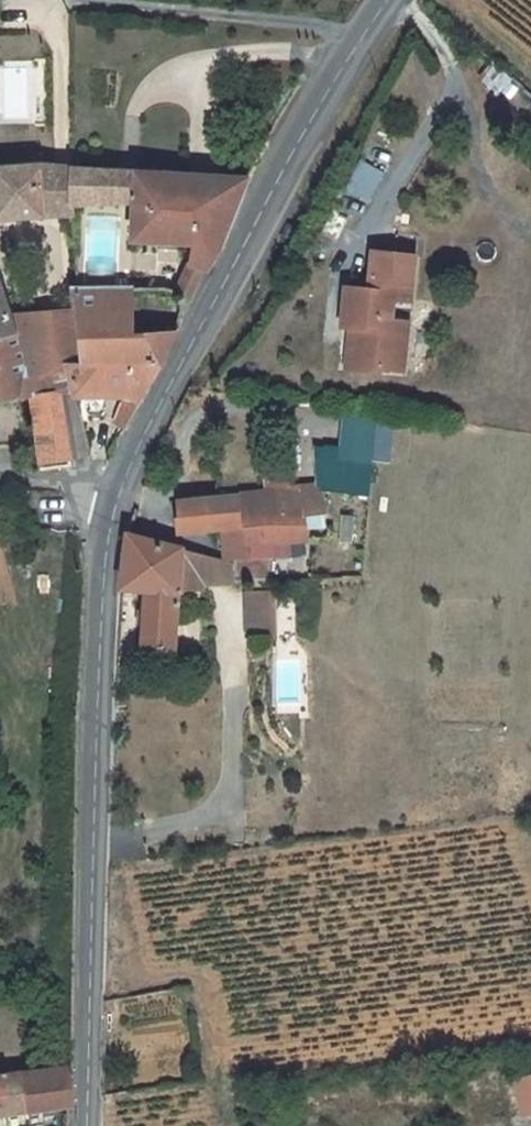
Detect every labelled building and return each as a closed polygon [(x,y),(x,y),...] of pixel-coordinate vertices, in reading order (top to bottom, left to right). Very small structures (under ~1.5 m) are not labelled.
[(0,155),(0,211),(79,215),(79,200),(76,162),(0,155)] [(370,201),(385,171),(362,159),(346,189),(370,201)] [(243,194),(244,175),(76,162),(79,200),(139,204),(140,243),(203,245),(198,264),(213,269),(243,194)] [(410,299),(416,257),(374,251),(369,291),(345,288),(340,324),(357,327),(351,368),(378,371),(379,368),(397,370),(403,324),(388,322),(392,296),(410,299)] [(20,393),(23,359),(20,313),(15,296),(12,283),(0,285),(0,396),(20,393)] [(80,305),(82,360),(172,360),(183,326),(132,324),(135,288),(80,286),(80,305)] [(15,296),(20,313),(54,309),(49,291),(15,296)] [(59,385),(72,384),(67,359),(82,360),(80,305),(54,309),(20,313),(23,359),(20,393),(24,393),(60,388),(59,385)] [(172,360),(82,360),(67,359),(72,384),(75,395),(148,396),(172,360)] [(68,463),(60,388),(24,393),(35,463),(68,463)] [(129,428),(135,402),(121,399),(115,425),(129,428)] [(338,458),(391,462),(395,419),(342,415),(338,458)] [(74,456),(86,454),(82,428),(70,430),(74,456)] [(321,483),(342,485),(344,453),(323,452),(321,483)] [(257,580),(277,579),(274,538),(312,535),(309,506),(294,508),(292,488),(179,500),(179,525),(252,520),(257,580)] [(181,600),(182,547),(182,540),(128,534),(124,589),(145,589),(147,648),(180,647),(181,600)] [(207,586),(208,580),(209,575),(225,577),(236,576),(240,579),(239,575),(239,559),(182,547),(181,600),(190,599),(191,583),(207,586)] [(242,590),(244,631),(278,629),(276,588),(242,590)] [(69,1107),(71,1068),(0,1074),(0,1112),(69,1107)] [(514,1077),(519,1115),(530,1114),(530,1075),(514,1077)]
